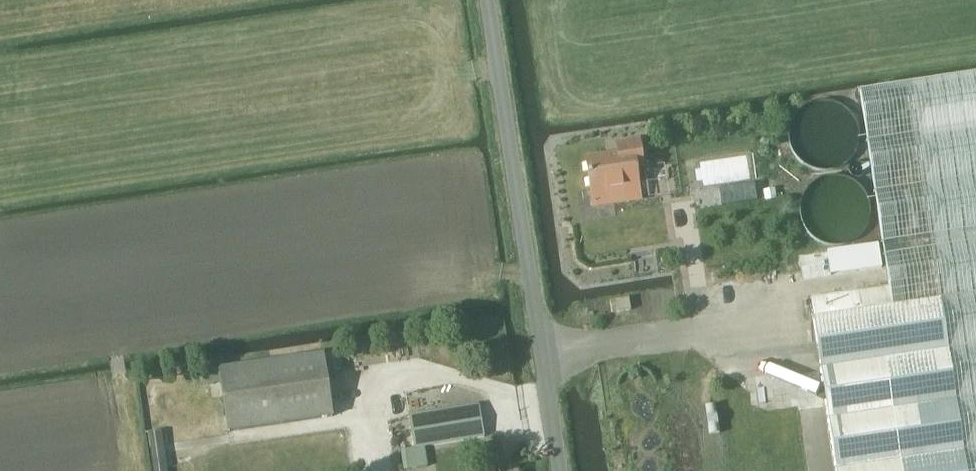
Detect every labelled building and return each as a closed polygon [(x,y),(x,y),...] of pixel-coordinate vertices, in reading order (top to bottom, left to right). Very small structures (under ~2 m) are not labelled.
[(861,94),(892,286),(894,301),(941,294),(968,470),(975,470),(975,75),(861,94)] [(619,156),(586,161),(591,192),(612,189),(614,202),(641,198),(636,172),(643,170),(639,143),(617,147),(619,156)] [(835,168),(805,216),(840,238),(871,190),(835,168)] [(764,190),(765,201),(777,200),(775,189),(764,190)] [(941,294),(894,301),(892,286),(813,298),(816,317),(814,318),(837,470),(968,470),(941,294)] [(629,299),(611,302),(613,314),(631,310),(629,299)] [(334,416),(325,354),(220,369),(193,372),(195,387),(222,383),(229,431),(334,416)] [(480,405),(409,416),(414,449),(402,450),(405,470),(428,467),(424,447),(485,437),(480,405)] [(162,431),(149,433),(154,470),(167,470),(162,431)]
